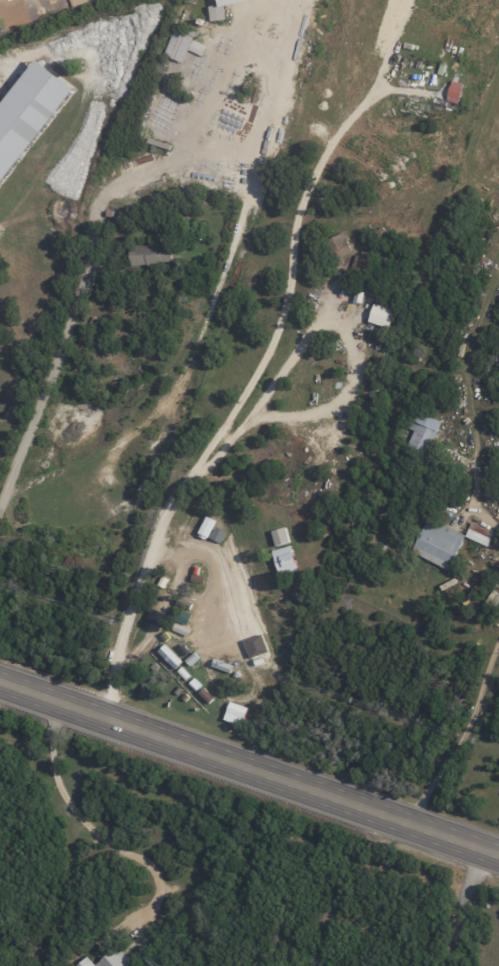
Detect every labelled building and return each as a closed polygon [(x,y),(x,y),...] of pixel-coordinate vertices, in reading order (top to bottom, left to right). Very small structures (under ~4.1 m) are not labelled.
[(219,6),(209,7),(211,21),(226,20),(225,5),(257,1),(257,0),(218,0),(219,6)] [(207,43),(171,33),(164,56),(185,62),(188,51),(204,56),(207,43)] [(74,87),(37,60),(0,111),(0,190),(74,87)] [(460,104),(463,84),(451,82),(448,102),(460,104)] [(328,239),(334,259),(352,254),(345,233),(328,239)] [(170,242),(129,247),(132,267),(173,262),(170,242)] [(366,276),(371,260),(356,255),(351,272),(366,276)] [(369,322),(389,328),(395,311),(374,304),(369,322)] [(442,422),(416,411),(408,429),(413,431),(404,451),(426,460),(442,422)] [(450,570),(466,534),(427,518),(412,553),(450,570)] [(494,531),(471,523),(465,538),(489,546),(494,531)] [(96,965),(128,965),(126,964),(130,960),(116,946),(96,965)] [(87,957),(77,965),(95,965),(87,957)]
